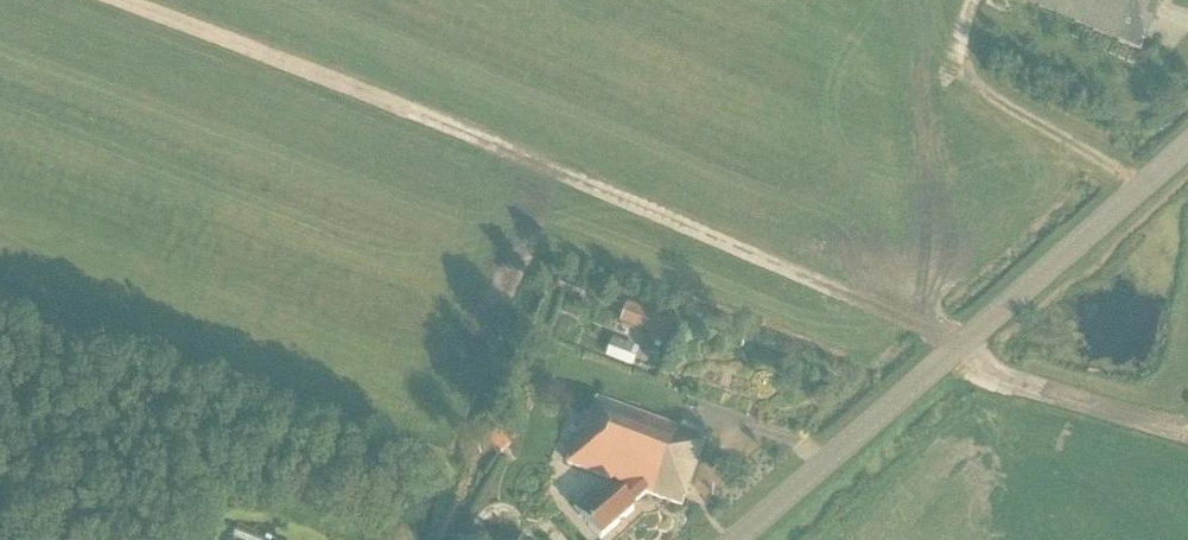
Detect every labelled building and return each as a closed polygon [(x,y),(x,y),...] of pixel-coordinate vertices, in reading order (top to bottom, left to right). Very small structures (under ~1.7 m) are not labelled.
[(1141,50),(1164,0),(1033,0),(1141,50)] [(649,311),(627,303),(620,323),(674,343),(680,325),(648,314),(649,311)] [(633,367),(640,349),(613,338),(605,357),(633,367)] [(682,505),(707,438),(598,398),(590,416),(586,415),(568,463),(629,485),(620,493),(614,487),(581,516),(601,539),(633,510),(630,506),(646,492),(682,505)] [(510,444),(498,429),(486,439),(498,453),(510,444)]
